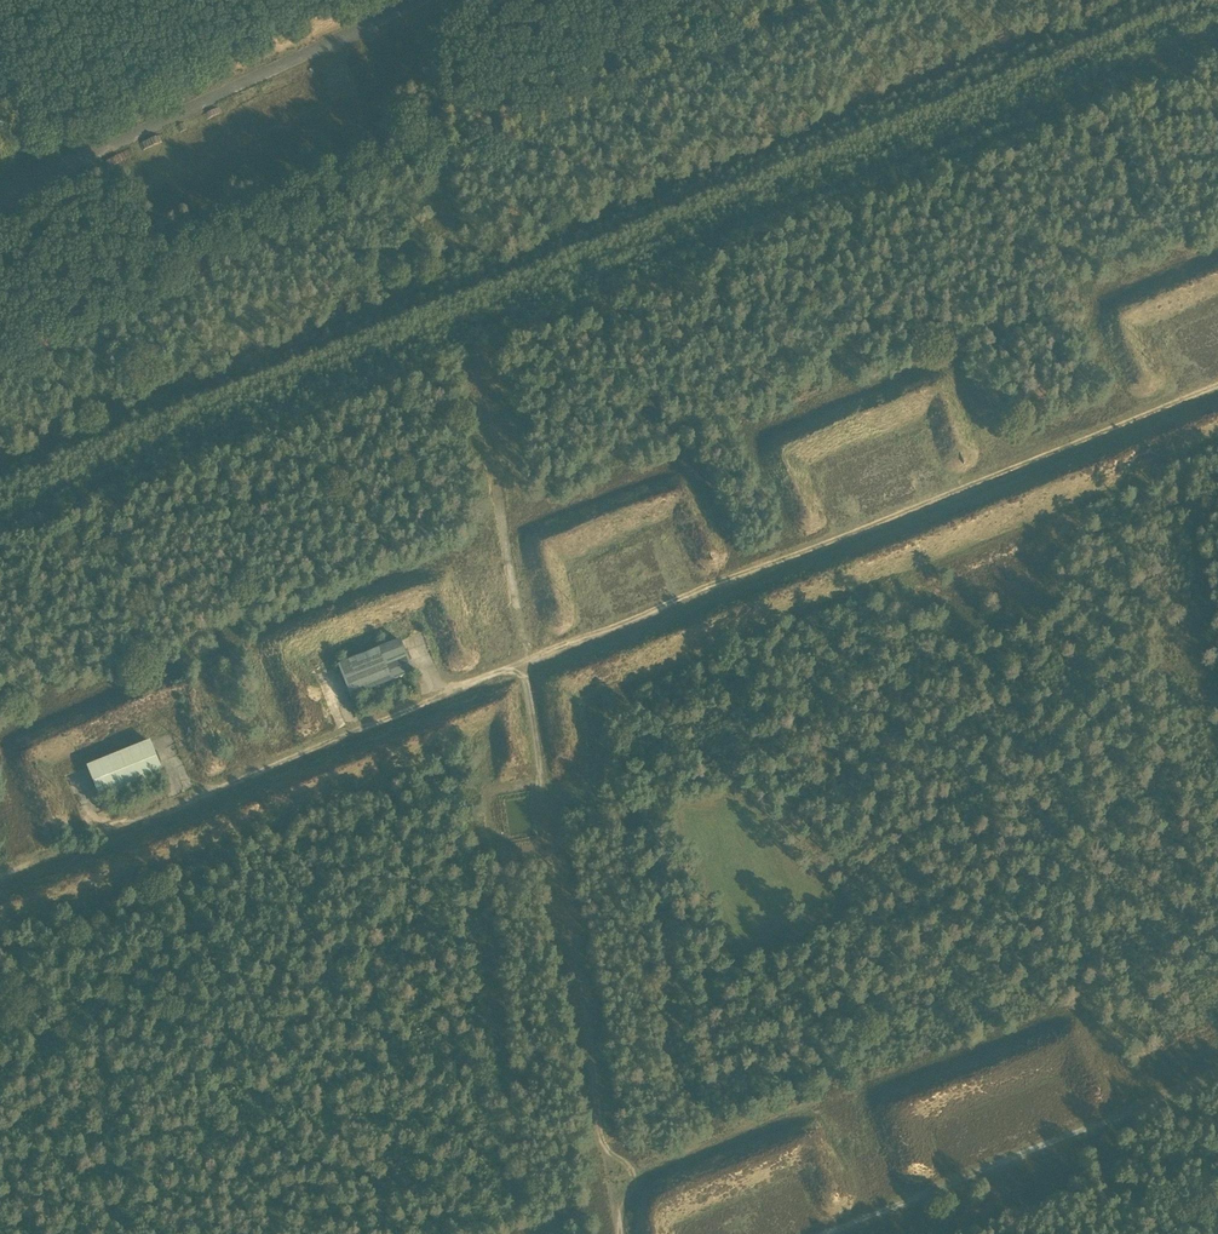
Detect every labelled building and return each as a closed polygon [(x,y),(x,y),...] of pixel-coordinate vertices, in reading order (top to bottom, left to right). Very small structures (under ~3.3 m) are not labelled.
[(338,666),(352,700),(416,674),(402,641),(338,666)] [(87,768),(101,802),(164,776),(150,742),(87,768)]
